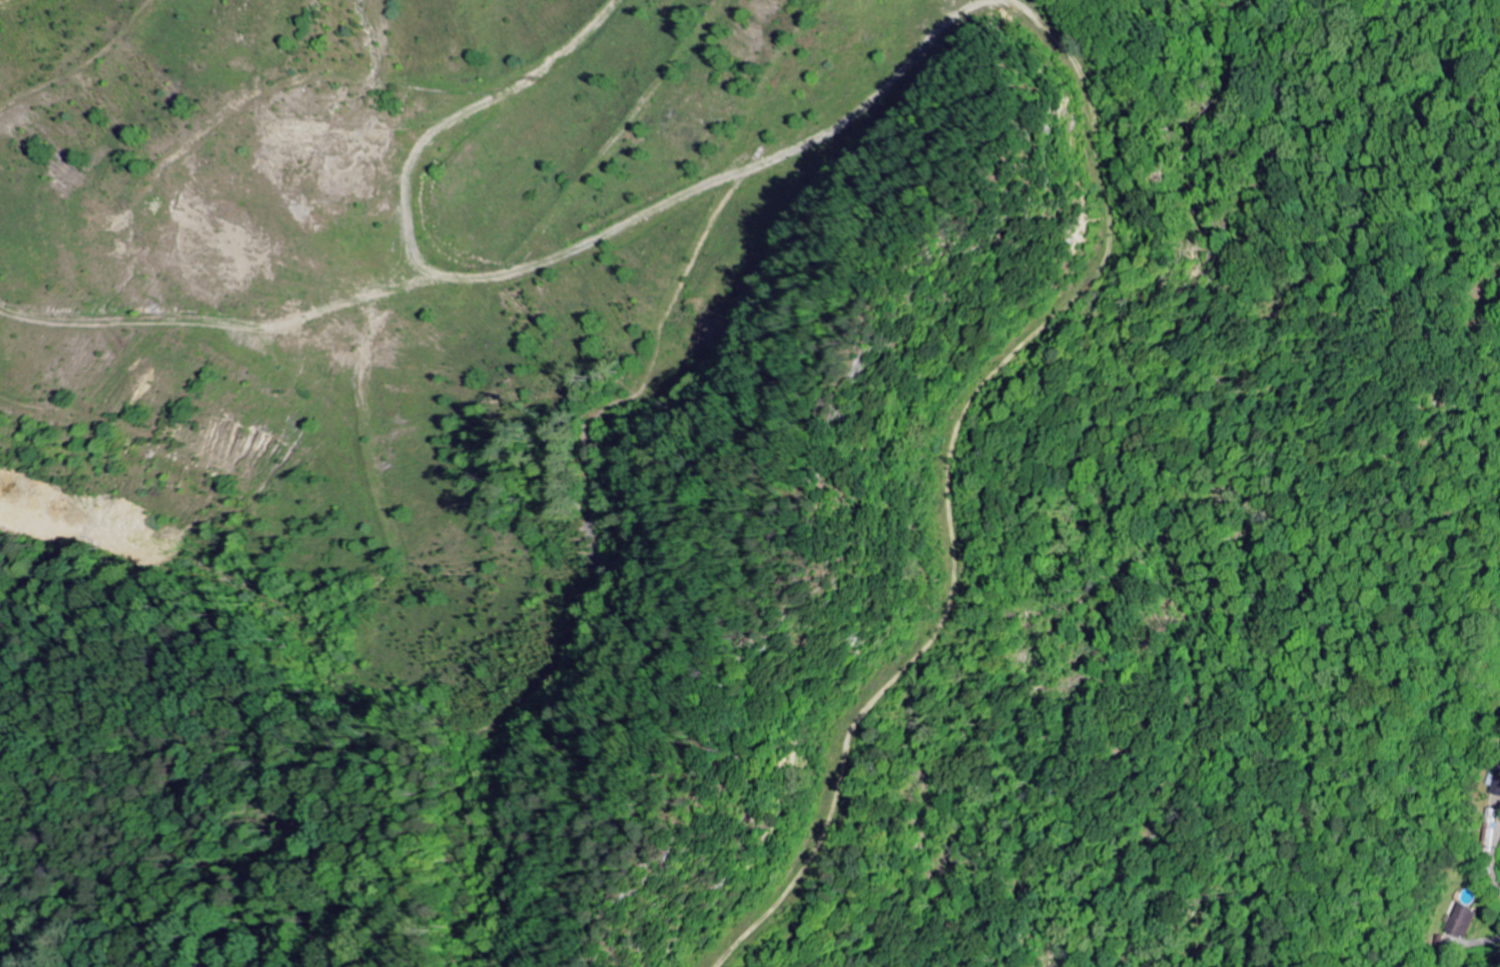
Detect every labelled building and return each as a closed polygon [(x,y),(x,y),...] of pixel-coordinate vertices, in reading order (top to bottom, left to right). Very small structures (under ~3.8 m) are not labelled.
[(1483,912),(1461,903),(1449,932),(1471,941),(1483,912)]
